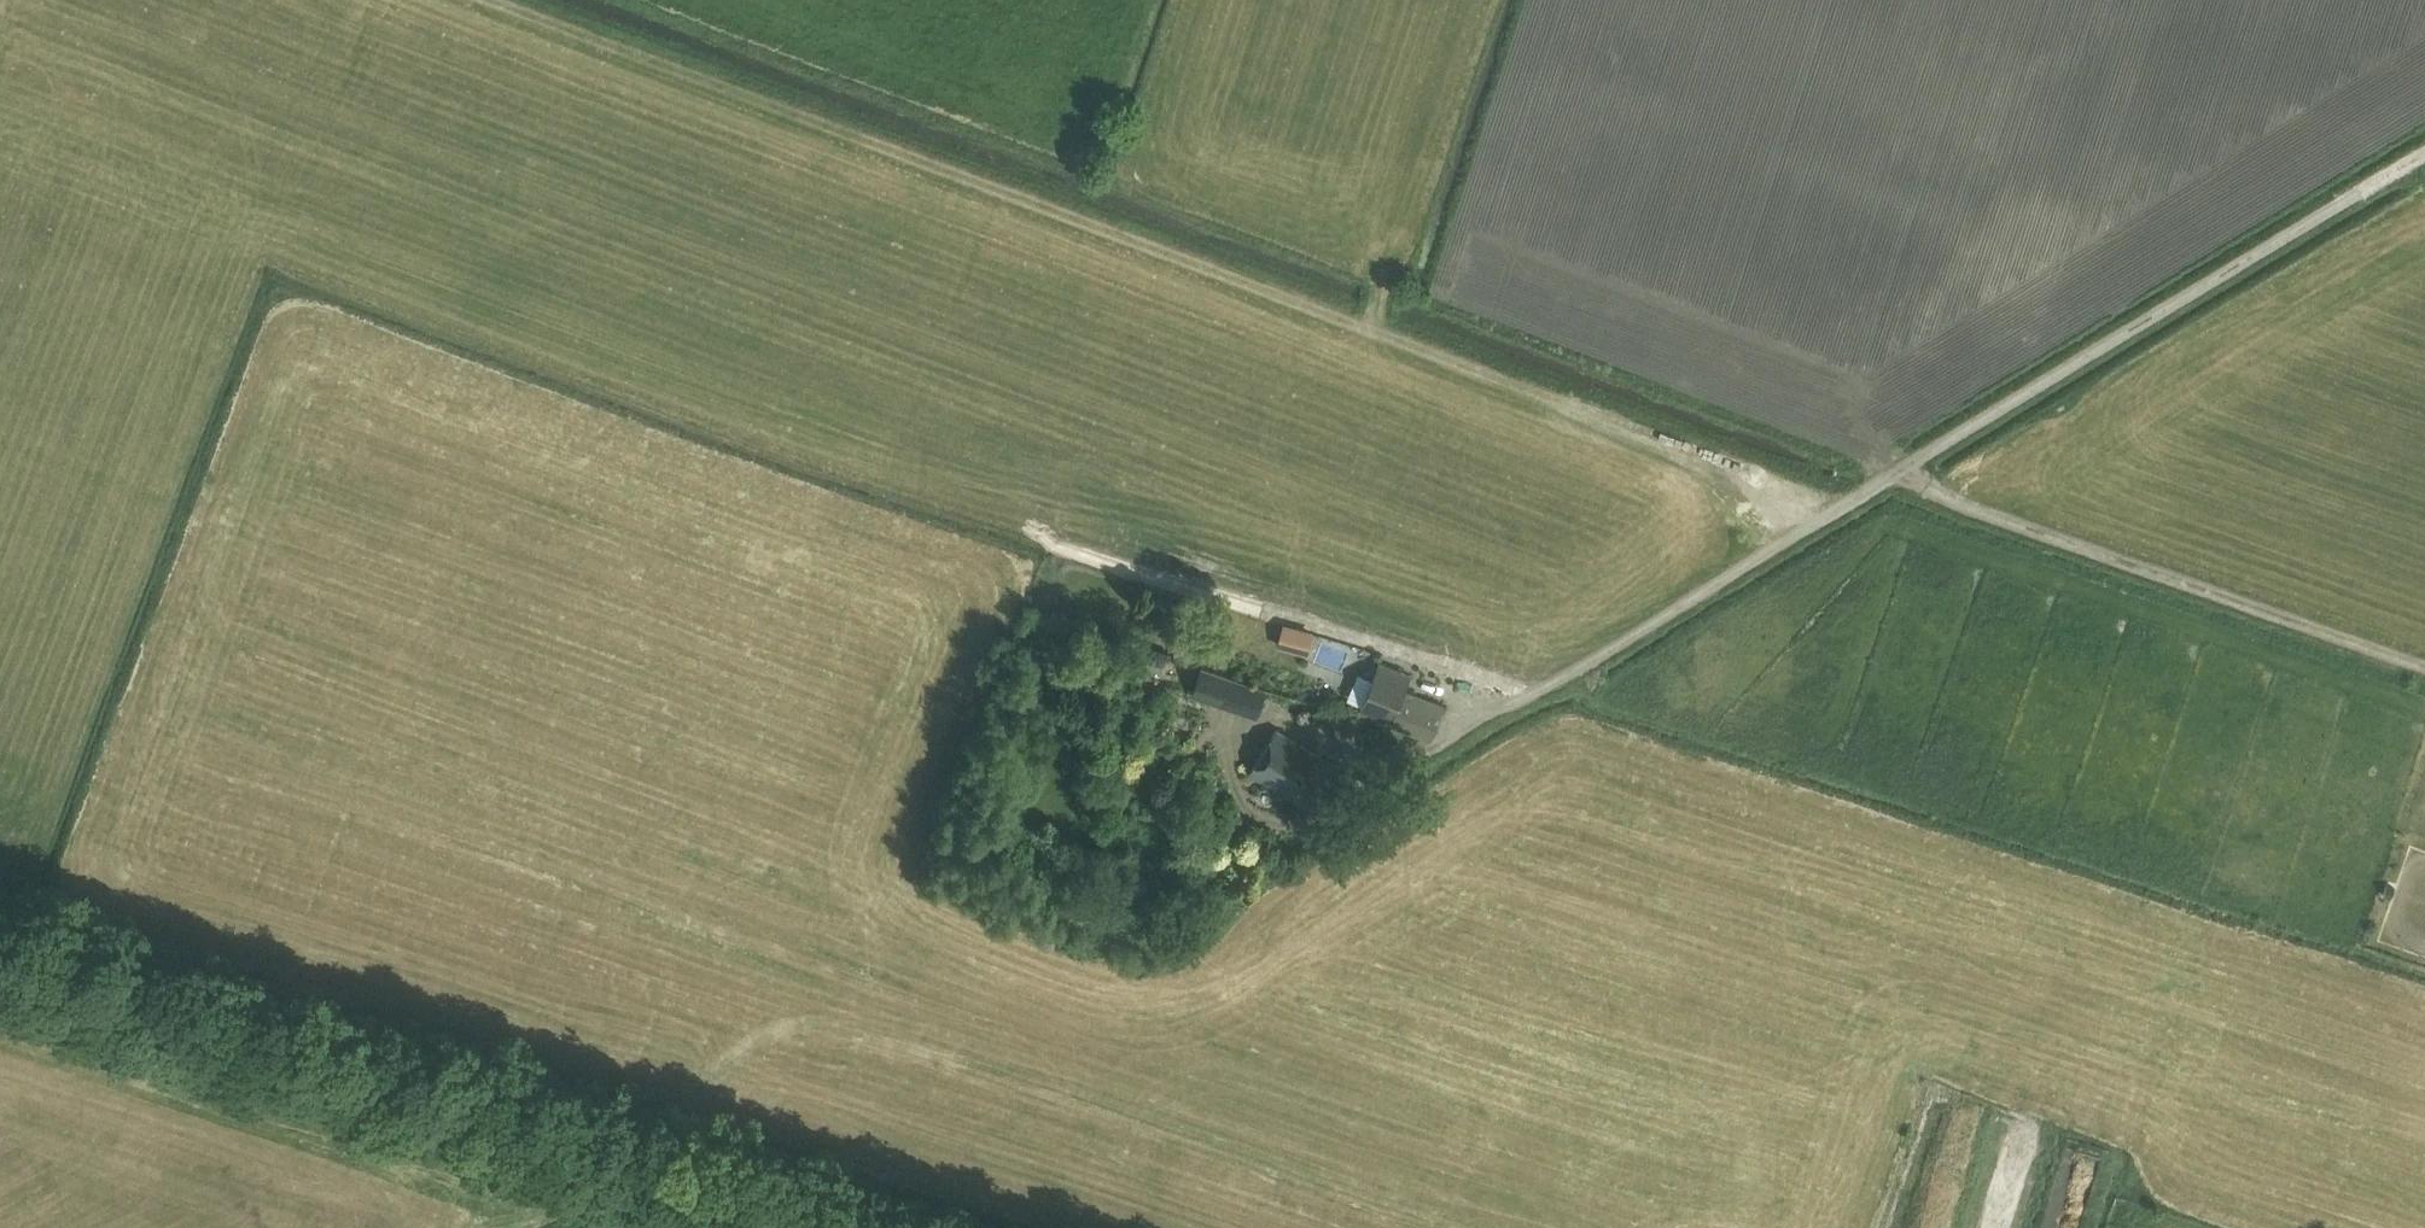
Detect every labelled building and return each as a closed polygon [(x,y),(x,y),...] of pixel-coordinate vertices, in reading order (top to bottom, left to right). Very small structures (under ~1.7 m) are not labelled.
[(1284,623),(1278,646),(1292,650),(1298,627),(1284,623)] [(1408,674),(1380,664),(1365,703),(1372,706),(1368,714),(1430,737),(1442,706),(1402,691),(1408,674)] [(1267,692),(1203,669),(1193,696),(1257,719),(1267,692)] [(1336,765),(1276,729),(1251,771),(1310,808),(1336,765)]
